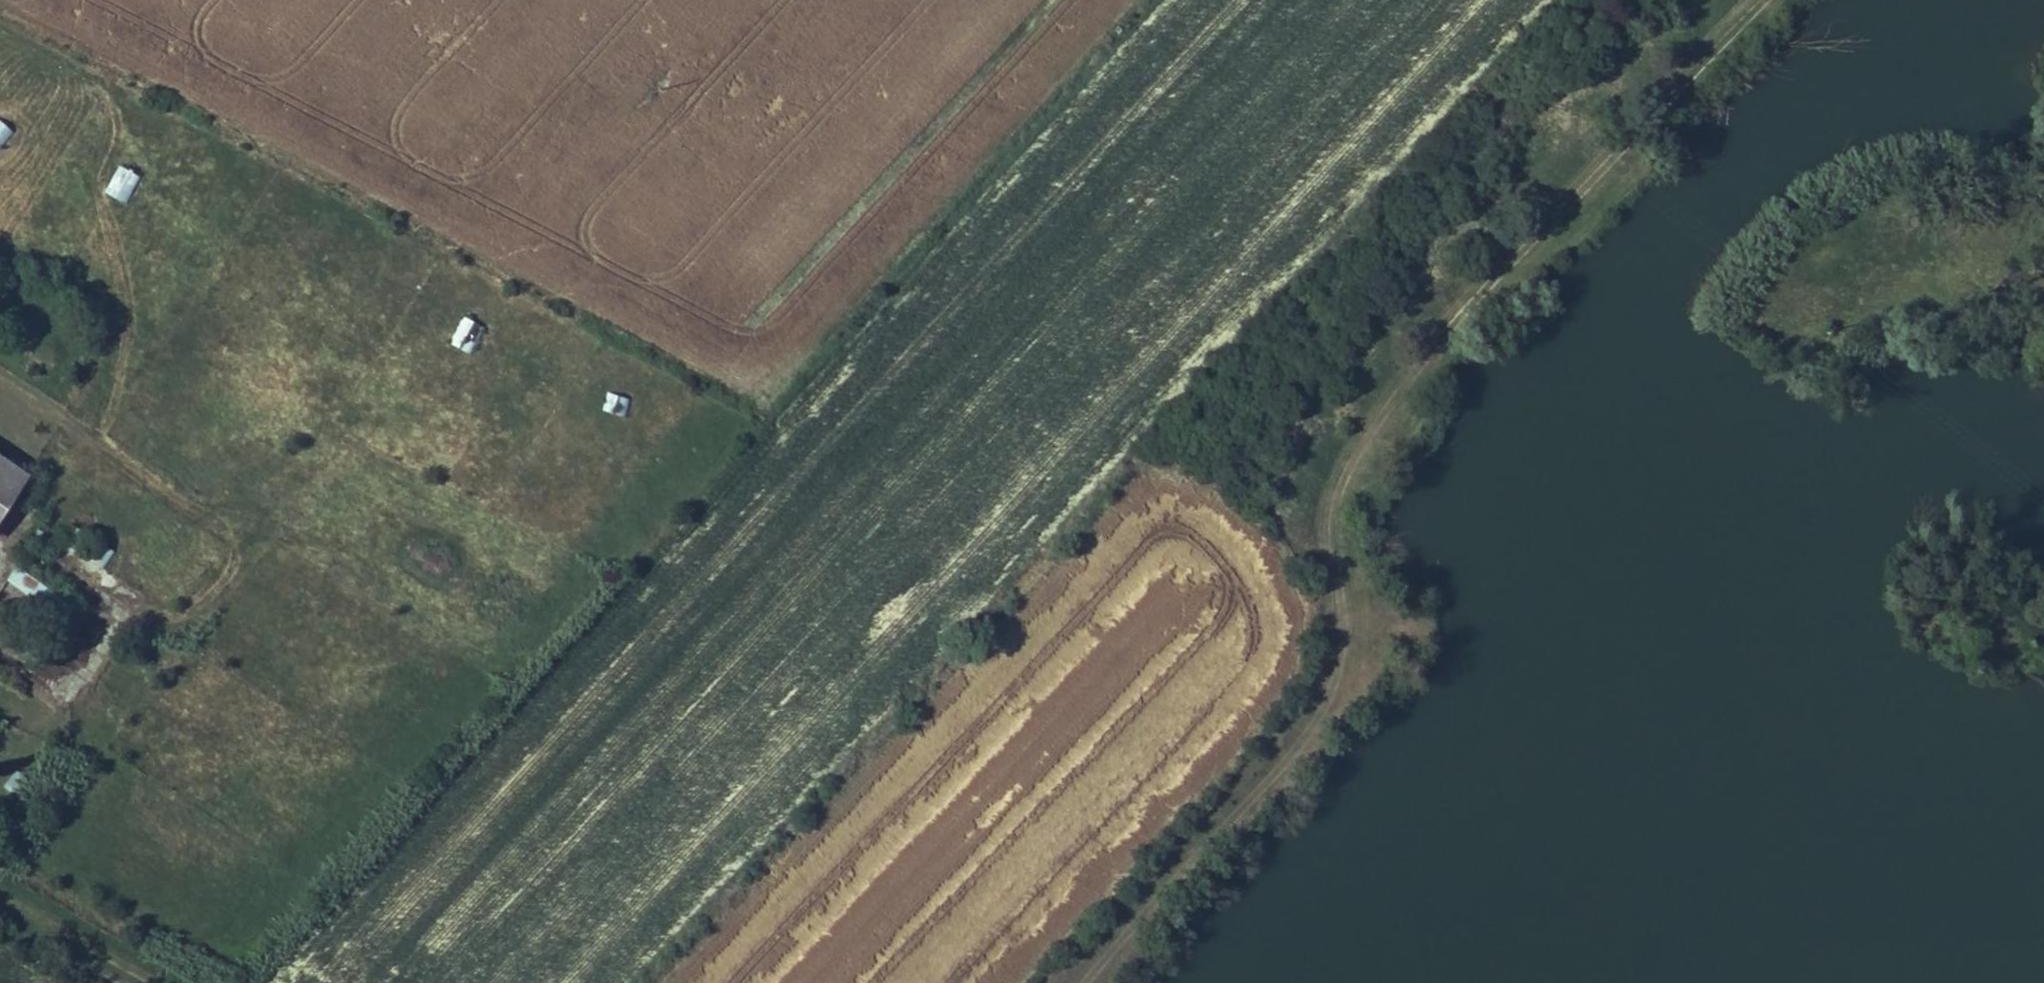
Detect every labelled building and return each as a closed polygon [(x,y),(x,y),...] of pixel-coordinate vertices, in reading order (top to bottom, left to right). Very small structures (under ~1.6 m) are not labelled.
[(14,132),(0,121),(0,149),(14,132)] [(118,164),(104,193),(126,204),(141,175),(118,164)] [(468,355),(483,327),(464,317),(449,344),(468,355)] [(625,416),(628,398),(605,394),(603,412),(625,416)] [(17,496),(30,476),(0,456),(0,523),(17,496)] [(86,558),(104,569),(113,554),(95,544),(86,558)] [(17,567),(4,583),(39,609),(51,593),(17,567)]
